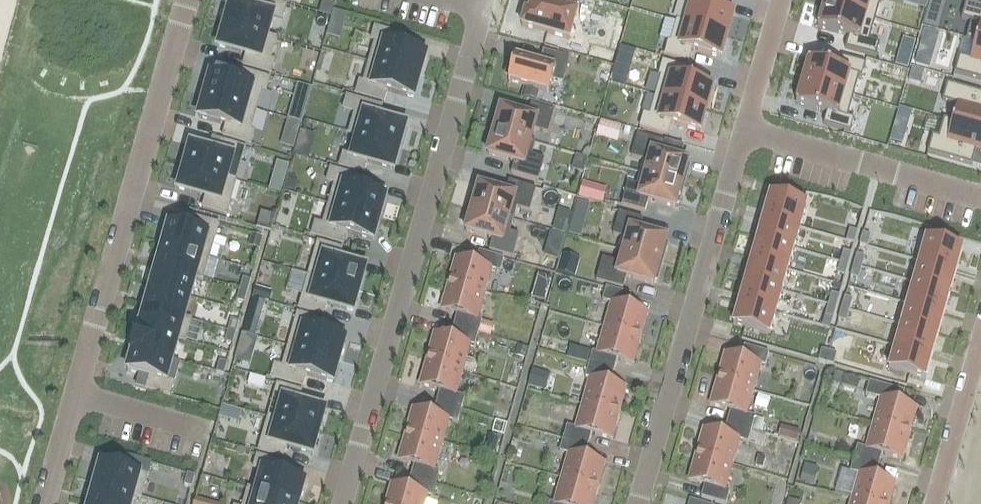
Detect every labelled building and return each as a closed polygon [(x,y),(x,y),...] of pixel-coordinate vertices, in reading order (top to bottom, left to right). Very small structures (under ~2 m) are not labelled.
[(225,24),(266,36),(266,35),(272,16),(282,19),(286,6),(265,0),(261,0),(258,11),(232,3),(225,24)] [(522,26),(569,39),(576,13),(572,12),(576,0),(541,0),(540,3),(532,1),(529,13),(525,12),(522,26)] [(676,22),(726,36),(732,14),(704,6),(705,0),(680,0),(680,1),(691,4),(686,23),(677,21),(676,22)] [(823,6),(875,21),(881,1),(883,1),(883,0),(825,0),(823,6)] [(930,5),(943,9),(945,0),(931,0),(930,5)] [(334,4),(322,1),(318,13),(330,16),(334,4)] [(961,18),(971,21),(966,38),(980,43),(980,5),(966,1),(961,18)] [(818,9),(814,23),(818,24),(817,28),(848,37),(845,48),(872,56),(875,43),(869,41),(875,21),(823,6),(822,10),(818,9)] [(331,20),(344,24),(346,16),(333,12),(331,20)] [(668,41),(665,54),(688,61),(691,50),(720,58),(726,36),(676,22),(671,42),(668,41)] [(225,24),(219,46),(246,53),(243,65),(271,74),(274,61),(270,60),(277,38),(266,35),(266,36),(225,24)] [(425,54),(399,47),(402,35),(374,27),(371,40),(375,41),(369,61),(419,76),(425,54)] [(954,73),(980,80),(980,43),(966,38),(966,40),(975,42),(970,59),(959,55),(954,73)] [(932,54),(919,50),(915,64),(929,67),(932,54)] [(505,75),(509,76),(508,81),(549,92),(552,80),(562,82),(569,58),(543,51),(540,63),(514,57),(513,61),(509,60),(505,75)] [(895,66),(907,70),(911,58),(899,54),(895,66)] [(808,60),(802,82),(853,97),(859,76),(861,77),(865,64),(842,57),(839,69),(808,60)] [(419,76),(369,61),(363,82),(359,81),(355,94),(383,102),(387,90),(412,98),(419,76)] [(662,75),(656,96),(705,110),(711,89),(682,81),(686,68),(663,62),(659,75),(662,75)] [(211,74),(205,96),(256,110),(262,90),(266,91),(269,78),(241,70),(238,82),(211,74)] [(923,73),(912,70),(909,81),(920,84),(923,73)] [(802,82),(796,104),(826,113),(823,124),(850,132),(854,119),(848,117),(853,97),(802,82)] [(942,100),(957,104),(953,121),(944,118),(943,119),(980,130),(980,93),(947,83),(942,100)] [(311,88),(297,84),(293,98),(307,102),(311,88)] [(536,101),(539,90),(525,86),(522,98),(536,101)] [(205,96),(199,118),(226,125),(222,137),(251,145),(254,132),(250,130),(256,110),(205,96)] [(355,112),(348,133),(399,147),(405,125),(379,118),(382,106),(346,96),(343,109),(355,112)] [(644,114),(640,128),(667,135),(670,123),(699,132),(705,110),(656,96),(650,116),(644,114)] [(527,116),(501,108),(499,113),(497,112),(491,131),(535,143),(535,142),(531,141),(534,129),(548,133),(554,111),(531,104),(527,116)] [(927,152),(971,165),(976,150),(980,151),(980,130),(943,119),(938,137),(932,135),(927,152)] [(600,120),(596,136),(607,139),(611,123),(600,120)] [(906,127),(894,124),(890,139),(902,143),(906,127)] [(531,155),(535,143),(491,131),(486,149),(489,149),(487,154),(514,162),(511,173),(538,181),(544,159),(531,155)] [(363,173),(367,161),(392,168),(399,147),(348,133),(348,134),(358,136),(352,156),(343,153),(339,166),(363,173)] [(163,179),(176,183),(190,139),(177,135),(163,179)] [(664,142),(637,135),(631,157),(644,161),(640,173),(684,185),(689,167),(687,166),(688,161),(661,154),(664,142)] [(191,146),(185,167),(236,181),(245,148),(221,141),(217,153),(191,146)] [(277,162),(274,173),(285,176),(289,165),(277,162)] [(185,167),(179,189),(205,196),(202,208),(226,215),(236,181),(185,167)] [(334,184),(328,204),(378,218),(385,197),(359,190),(362,178),(330,168),(327,181),(334,184)] [(679,203),(684,185),(640,173),(637,185),(628,183),(621,205),(645,211),(648,200),(675,207),(676,203),(679,203)] [(591,199),(595,184),(582,180),(578,195),(591,199)] [(470,208),(513,220),(517,207),(529,211),(536,189),(509,181),(505,193),(479,185),(477,190),(475,189),(470,208)] [(769,194),(763,217),(800,227),(806,205),(769,194)] [(372,240),(378,218),(328,204),(323,224),(315,222),(311,235),(343,244),(346,233),(372,240)] [(510,232),(513,220),(470,208),(465,226),(467,227),(465,231),(492,239),(489,250),(513,257),(519,235),(510,232)] [(552,231),(564,234),(570,213),(558,210),(552,231)] [(643,219),(619,213),(613,235),(622,237),(619,250),(662,262),(667,243),(665,243),(666,238),(639,231),(643,219)] [(194,217),(191,230),(169,223),(163,245),(209,258),(219,224),(194,217)] [(794,248),(800,227),(763,217),(757,238),(794,248)] [(585,222),(572,218),(568,233),(581,237),(585,222)] [(846,240),(853,242),(857,231),(849,228),(846,240)] [(863,232),(859,244),(867,246),(870,235),(863,232)] [(251,234),(248,246),(259,249),(263,237),(251,234)] [(788,269),(794,248),(757,238),(751,259),(788,269)] [(956,271),(962,249),(925,239),(919,261),(956,271)] [(364,268),(338,260),(342,249),(317,242),(308,275),(358,289),(364,268)] [(209,258),(163,245),(157,266),(203,279),(209,258)] [(657,281),(662,262),(619,250),(615,262),(602,259),(596,281),(623,289),(626,277),(653,285),(655,280),(657,281)] [(851,252),(843,250),(840,261),(847,263),(851,252)] [(504,259),(479,252),(475,264),(455,259),(447,287),(465,293),(467,286),(485,291),(492,270),(500,272),(504,259)] [(566,274),(571,256),(561,254),(557,271),(566,274)] [(856,254),(853,265),(861,267),(864,256),(856,254)] [(213,258),(212,272),(225,273),(225,259),(213,258)] [(788,269),(751,259),(745,280),(782,291),(788,269)] [(844,275),(847,263),(840,261),(837,273),(844,275)] [(956,271),(919,261),(913,282),(950,292),(956,271)] [(858,279),(861,267),(853,265),(850,276),(858,279)] [(203,279),(157,266),(151,287),(190,297),(195,277),(203,280),(203,279)] [(352,311),(358,289),(308,275),(299,308),(323,315),(326,304),(352,311)] [(247,292),(251,280),(243,278),(239,290),(247,292)] [(782,291),(745,280),(739,301),(776,312),(782,291)] [(944,314),(950,292),(913,282),(907,303),(944,314)] [(453,326),(478,333),(482,320),(477,319),(485,291),(467,286),(465,293),(447,287),(441,309),(457,314),(453,326)] [(192,320),(184,317),(190,297),(151,287),(145,307),(191,320),(192,320)] [(268,292),(255,288),(252,298),(264,301),(266,302),(268,292)] [(639,342),(647,313),(627,307),(631,295),(606,288),(602,301),(611,303),(605,325),(623,330),(621,337),(639,342)] [(236,301),(244,303),(247,292),(239,290),(236,301)] [(831,292),(828,304),(835,306),(839,294),(831,292)] [(841,307),(849,310),(852,298),(844,296),(841,307)] [(776,312),(739,301),(733,324),(769,334),(776,312)] [(907,303),(901,324),(938,335),(944,314),(907,303)] [(835,306),(828,304),(825,315),(832,317),(835,306)] [(191,320),(145,307),(139,328),(185,341),(191,320)] [(841,307),(838,319),(846,321),(849,310),(841,307)] [(288,346),(338,360),(344,339),(318,331),(322,320),(297,313),(288,346)] [(235,334),(239,322),(231,320),(228,332),(235,334)] [(482,320),(478,333),(489,337),(493,324),(482,320)] [(258,324),(245,321),(242,333),(254,337),(258,324)] [(901,324),(895,346),(932,356),(938,335),(901,324)] [(639,342),(621,337),(623,330),(605,325),(597,353),(592,352),(589,365),(613,372),(617,359),(633,364),(639,342)] [(462,373),(470,345),(474,346),(478,333),(453,326),(450,339),(434,334),(427,356),(446,361),(444,368),(462,373)] [(139,328),(133,349),(172,360),(177,340),(185,342),(185,341),(139,328)] [(235,334),(228,332),(225,342),(232,344),(235,334)] [(525,357),(527,347),(517,345),(514,354),(525,357)] [(589,363),(592,352),(570,345),(567,357),(589,363)] [(338,360),(288,346),(283,367),(275,364),(271,377),(303,386),(306,375),(332,382),(338,360)] [(724,354),(718,376),(736,381),(734,388),(752,393),(753,391),(760,365),(765,366),(768,355),(769,353),(744,346),(740,359),(724,354)] [(925,378),(932,356),(895,346),(889,368),(925,378)] [(146,389),(170,396),(174,382),(166,380),(172,360),(133,349),(127,370),(149,377),(146,389)] [(826,362),(829,351),(821,349),(818,360),(826,362)] [(829,351),(826,362),(833,364),(837,353),(829,351)] [(436,403),(461,410),(465,397),(456,395),(462,373),(444,368),(446,361),(427,356),(419,385),(440,391),(436,403)] [(224,375),(227,363),(219,361),(216,372),(224,375)] [(613,372),(589,365),(585,377),(589,379),(581,407),(600,412),(602,405),(620,411),(626,389),(610,384),(613,372)] [(549,376),(532,371),(528,387),(544,392),(549,376)] [(834,373),(831,383),(857,390),(860,380),(834,373)] [(265,379),(250,375),(247,386),(261,390),(265,379)] [(718,376),(710,405),(730,411),(727,423),(751,430),(755,417),(746,415),(752,393),(734,388),(736,381),(718,376)] [(869,382),(865,395),(876,398),(880,399),(872,427),(890,432),(892,426),(910,431),(917,409),(900,404),(904,392),(879,385),(869,382)] [(324,410),(298,403),(301,391),(277,384),(268,418),(318,432),(324,410)] [(436,403),(433,415),(412,409),(404,438),(422,443),(424,437),(443,442),(449,420),(457,423),(461,410),(436,403)] [(222,405),(219,417),(227,419),(231,407),(222,405)] [(563,439),(588,446),(591,434),(612,439),(620,411),(602,405),(600,412),(581,407),(575,428),(567,426),(563,439)] [(764,420),(755,417),(751,430),(760,433),(764,420)] [(318,432),(268,418),(258,451),(283,458),(286,446),(312,454),(318,432)] [(703,430),(695,458),(713,464),(715,457),(733,462),(739,441),(748,443),(748,441),(751,432),(751,430),(727,423),(723,435),(703,430)] [(782,426),(778,437),(796,443),(800,431),(782,426)] [(857,446),(854,459),(878,466),(882,454),(902,460),(910,431),(892,426),(890,432),(872,427),(866,449),(857,446)] [(751,432),(748,441),(762,445),(765,436),(751,432)] [(484,451),(494,454),(499,438),(488,435),(484,451)] [(435,484),(438,475),(439,471),(435,470),(443,442),(424,437),(422,443),(404,438),(398,460),(414,465),(410,477),(435,484)] [(588,446),(563,439),(559,452),(568,454),(562,476),(580,481),(578,488),(597,493),(605,464),(584,458),(588,446)] [(254,490),(257,490),(298,502),(301,503),(307,482),(278,474),(281,462),(257,455),(253,468),(260,470),(254,490)] [(765,458),(758,456),(754,467),(762,469),(765,458)] [(688,480),(704,485),(701,498),(723,503),(726,503),(729,491),(725,490),(732,466),(732,465),(733,462),(715,457),(713,464),(695,458),(690,475),(688,480)] [(850,472),(859,474),(858,475),(852,496),(871,501),(870,503),(890,503),(895,484),(875,478),(876,475),(878,466),(854,459),(850,472)] [(92,484),(95,485),(133,496),(136,497),(141,498),(147,475),(98,461),(92,484)] [(804,465),(800,482),(813,486),(817,468),(804,465)] [(195,476),(187,474),(184,485),(192,487),(195,476)] [(597,493),(578,488),(580,481),(562,476),(554,503),(549,502),(549,503),(593,503),(597,493)] [(407,489),(391,485),(385,503),(425,503),(427,496),(432,497),(435,484),(410,477),(407,489)] [(86,503),(134,503),(136,497),(133,496),(95,485),(92,484),(86,503)] [(298,502),(257,490),(254,490),(248,488),(243,503),(301,503),(298,502)] [(871,501),(852,496),(851,499),(850,503),(870,503),(871,501)]
